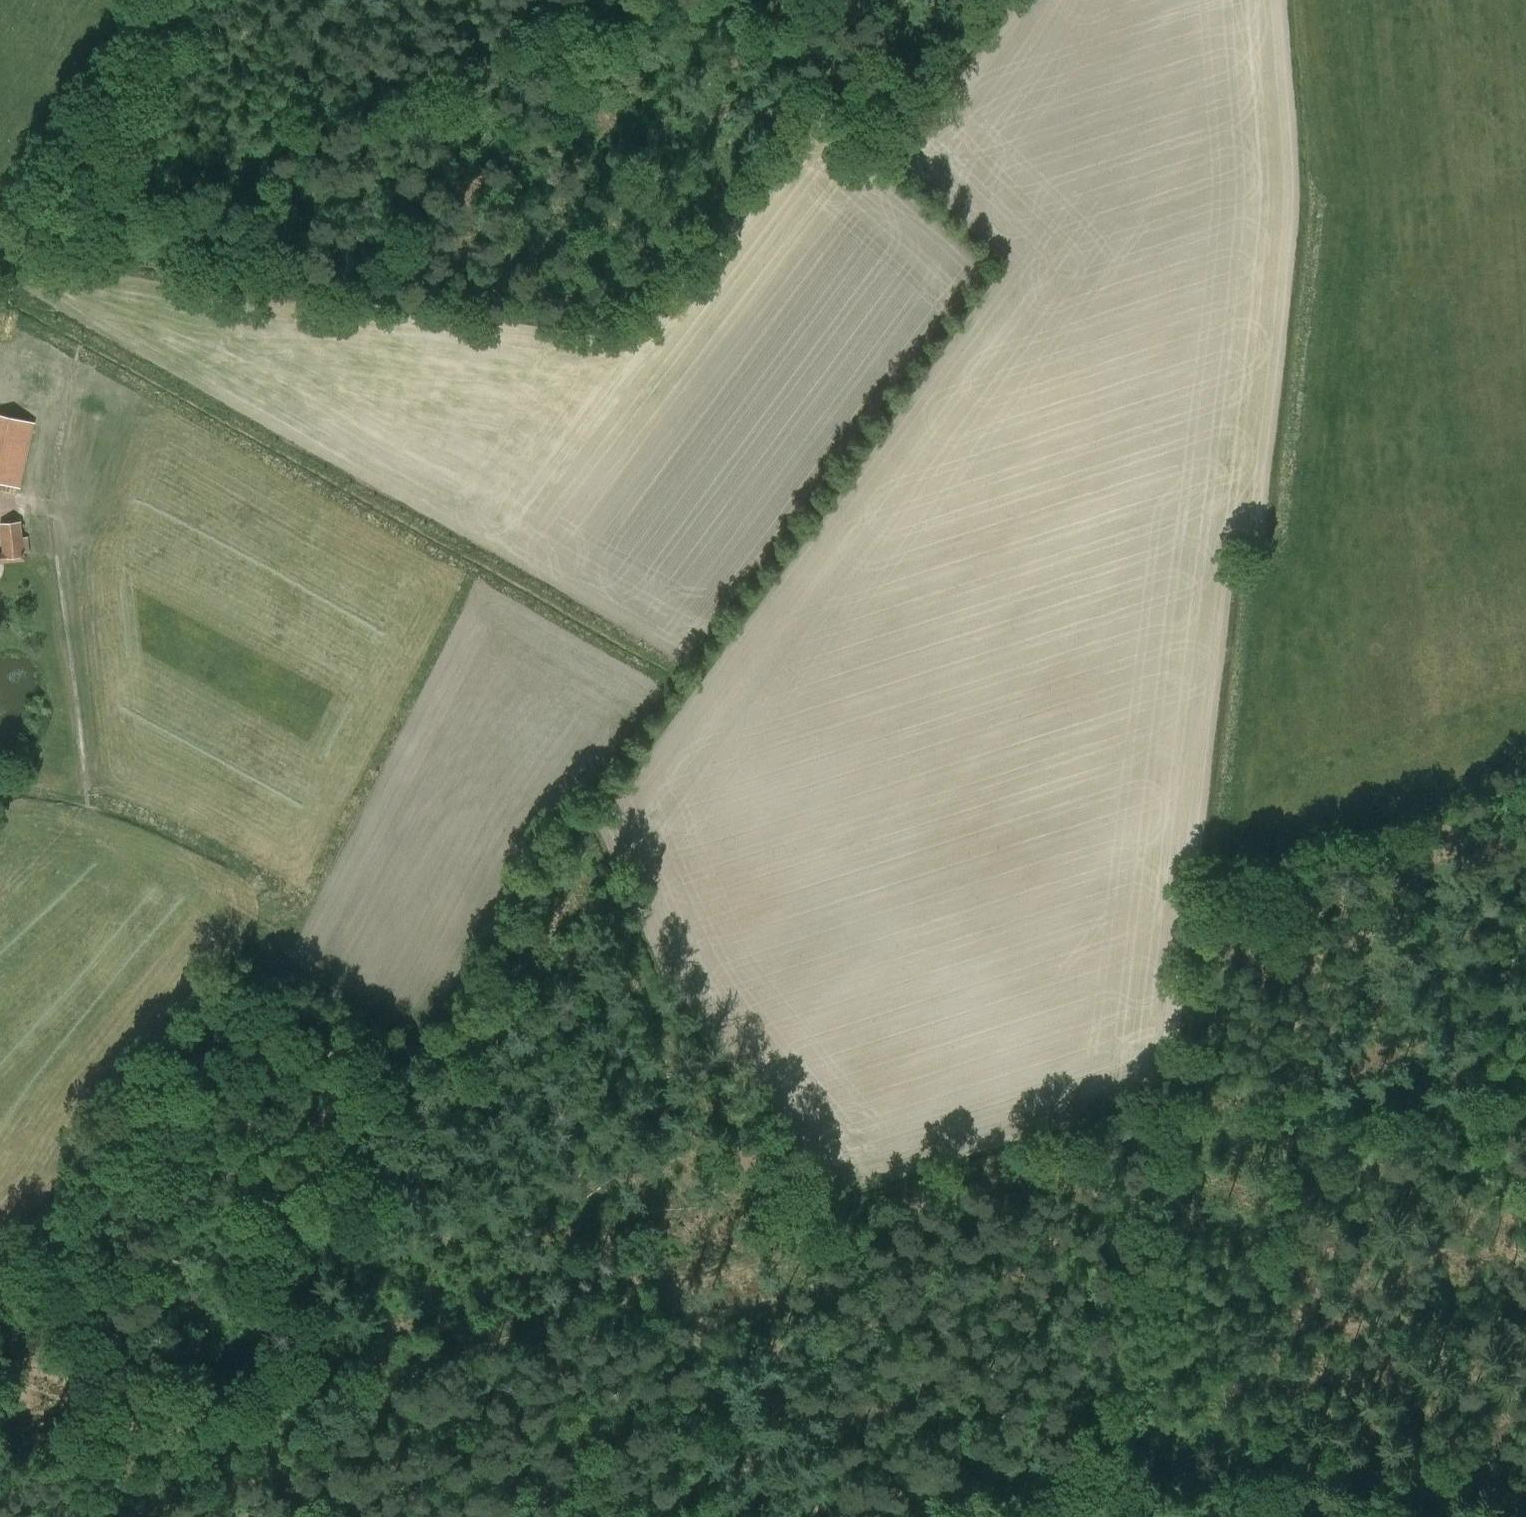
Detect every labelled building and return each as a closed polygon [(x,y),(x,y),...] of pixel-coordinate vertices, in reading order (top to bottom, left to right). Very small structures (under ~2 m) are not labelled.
[(1,436),(23,437),(25,385),(3,384),(1,436)] [(21,480),(23,465),(0,461),(0,477),(21,480)] [(3,562),(25,560),(21,520),(0,523),(0,533),(3,562)]
